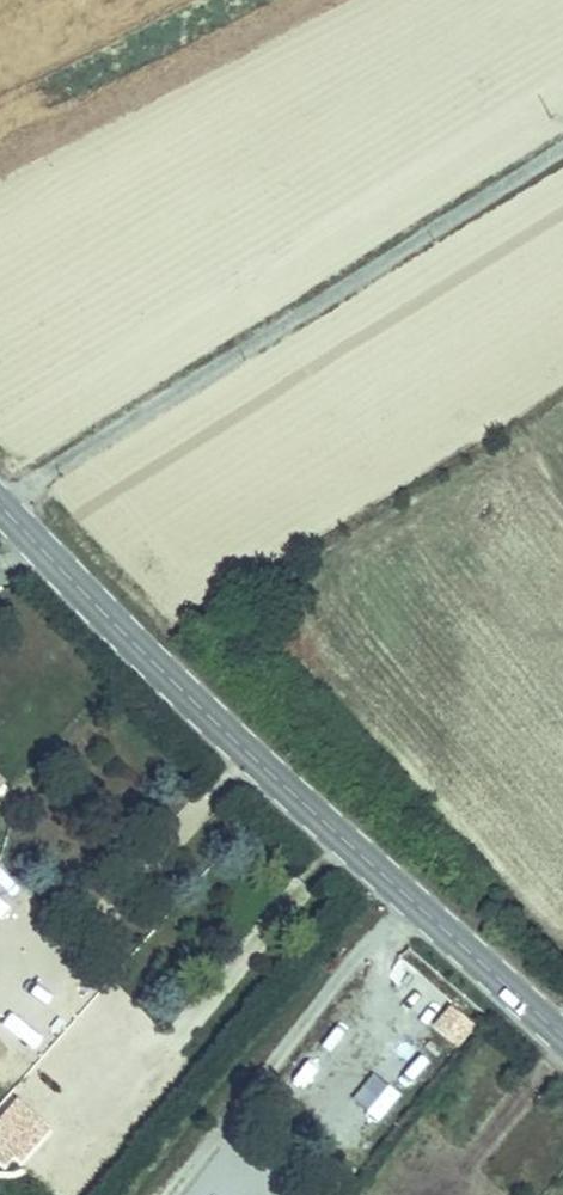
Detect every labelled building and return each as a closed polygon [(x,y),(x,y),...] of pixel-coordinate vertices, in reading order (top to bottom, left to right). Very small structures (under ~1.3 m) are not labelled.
[(373,1018),(361,1036),(428,1079),(440,1061),(373,1018)] [(9,1052),(0,1041),(0,1060),(9,1052)] [(0,1108),(0,1167),(7,1173),(48,1126),(11,1095),(0,1108)]
